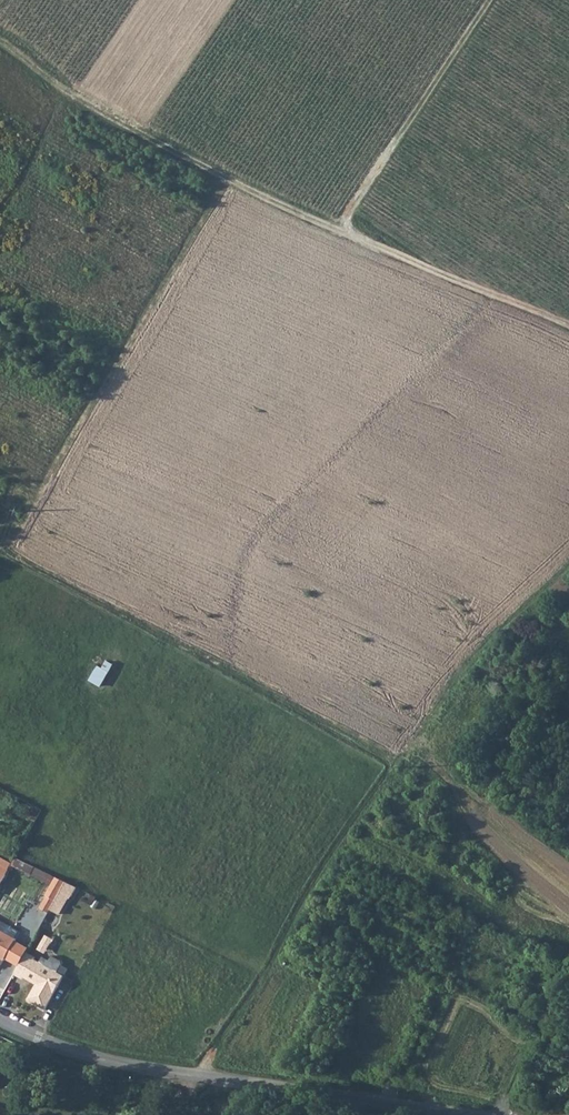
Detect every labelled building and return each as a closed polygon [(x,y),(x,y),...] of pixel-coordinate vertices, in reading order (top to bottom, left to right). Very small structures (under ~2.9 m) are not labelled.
[(8,874),(10,869),(0,864),(0,870),(8,874)] [(41,908),(50,913),(52,910),(63,890),(67,882),(56,877),(46,895),(48,896),(41,908)] [(63,890),(52,910),(61,914),(71,895),(63,890)] [(6,959),(18,938),(0,928),(0,956),(6,959)] [(37,958),(28,953),(22,964),(16,975),(25,980),(27,976),(40,983),(30,1000),(47,1010),(66,976),(36,960),(37,958)]
